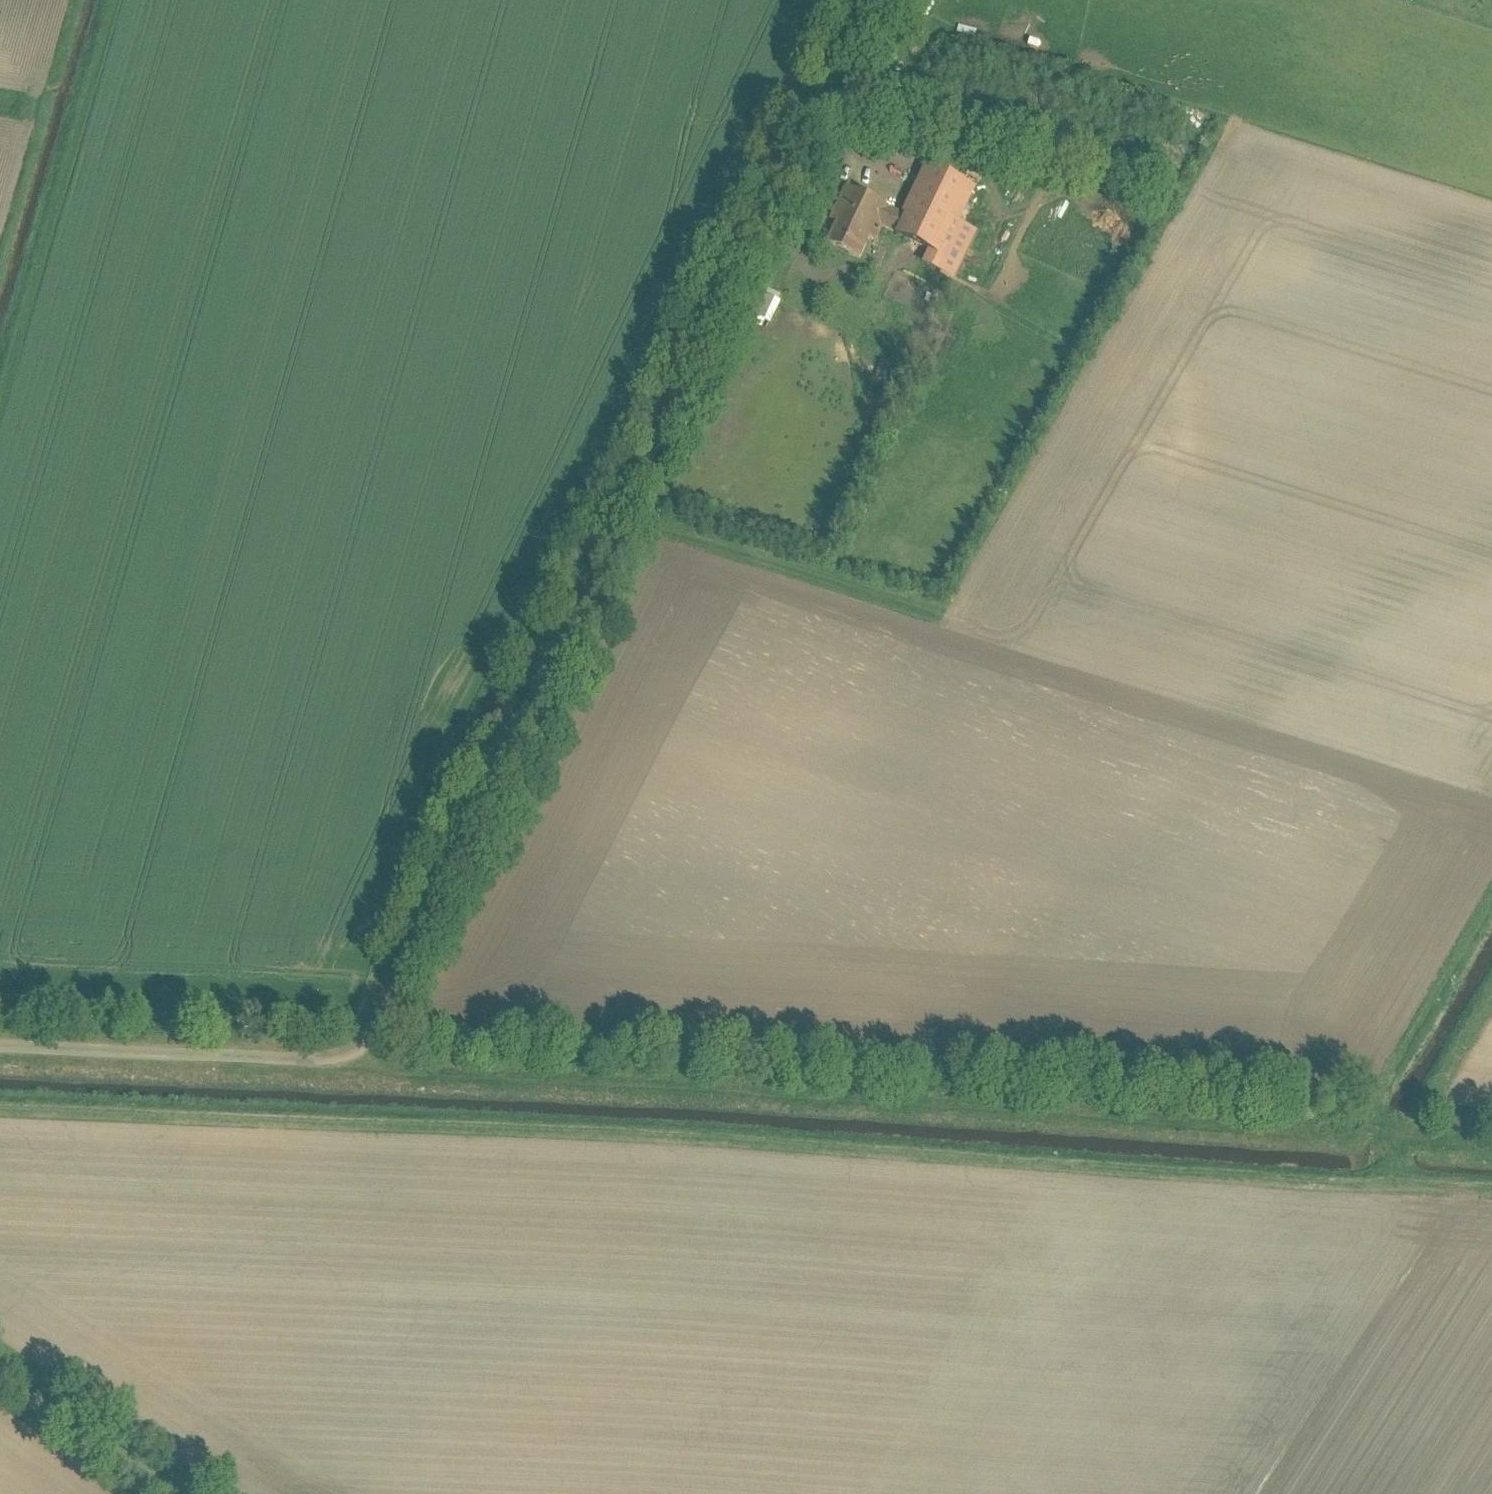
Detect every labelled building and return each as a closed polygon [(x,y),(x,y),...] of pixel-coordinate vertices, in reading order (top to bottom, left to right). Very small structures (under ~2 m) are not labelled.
[(924,167),(902,215),(901,217),(904,218),(895,237),(894,240),(927,255),(922,267),(959,284),(982,235),(963,226),(978,192),(924,167)] [(902,215),(845,187),(828,222),(836,225),(826,245),(859,261),(869,240),(876,244),(883,231),(895,237),(904,218),(901,217),(902,215)] [(767,330),(781,297),(764,290),(749,322),(767,330)]
